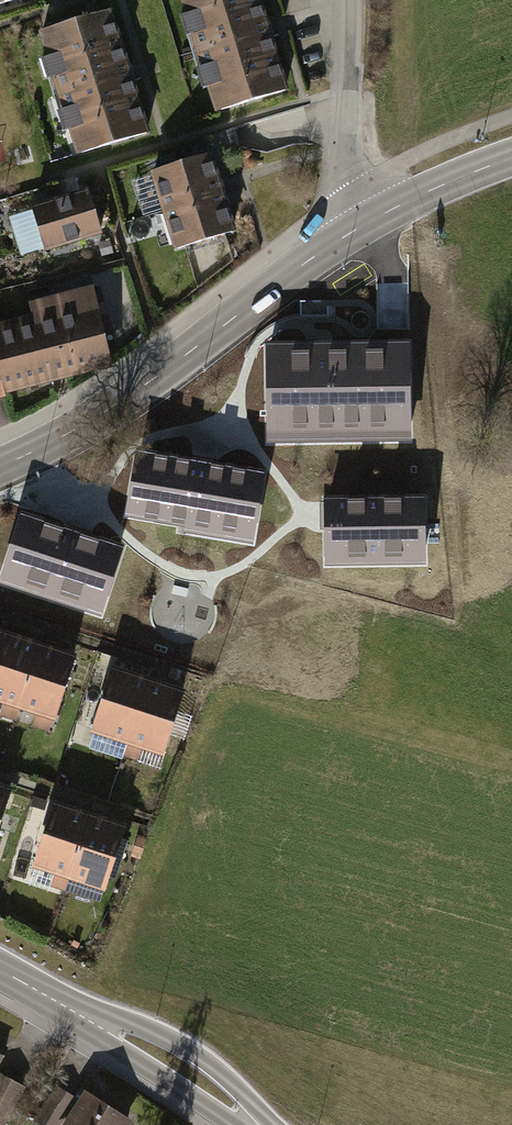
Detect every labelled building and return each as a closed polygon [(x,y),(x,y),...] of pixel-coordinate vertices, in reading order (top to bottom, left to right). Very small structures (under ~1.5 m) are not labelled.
[(34,0),(0,0),(0,11),(34,0)] [(213,118),(287,96),(258,0),(177,0),(213,118)] [(76,158),(150,136),(114,15),(40,36),(76,158)] [(228,193),(216,156),(153,177),(166,213),(228,193)] [(240,230),(228,193),(166,213),(178,250),(240,230)] [(26,261),(104,233),(90,195),(12,223),(26,261)] [(7,397),(112,369),(91,293),(30,309),(33,320),(0,329),(0,370),(7,397)] [(269,449),(414,447),(412,340),(328,342),(324,342),(267,343),(268,374),(268,409),(269,428),(269,442),(269,449)] [(9,403),(7,397),(0,370),(0,405),(9,403)] [(127,521),(254,540),(255,531),(259,508),(261,492),(263,481),(265,470),(235,465),(207,461),(138,451),(134,477),(133,484),(131,495),(130,502),(127,521)] [(428,565),(426,497),(325,500),(325,515),(327,568),(428,565)] [(6,563),(0,583),(0,585),(57,603),(72,608),(103,618),(125,547),(81,533),(78,532),(22,515),(6,563)] [(8,640),(0,638),(0,667),(8,640)] [(23,718),(44,651),(8,640),(0,667),(0,711),(6,713),(3,722),(20,727),(23,718)] [(38,733),(55,738),(79,662),(44,651),(23,718),(41,724),(38,733)] [(111,760),(125,764),(149,686),(115,676),(94,742),(115,748),(111,760)] [(147,758),(163,763),(184,697),(149,686),(125,764),(143,770),(147,758)] [(0,794),(0,838),(13,798),(0,794)] [(53,892),(66,896),(90,822),(54,811),(33,875),(56,882),(53,892)] [(127,834),(90,822),(66,896),(81,901),(84,893),(105,900),(127,834)] [(1,1068),(9,1054),(0,1049),(0,1067),(1,1068)] [(0,1078),(0,1079),(0,1124),(8,1124),(27,1094),(0,1078)] [(87,1099),(81,1108),(57,1093),(35,1124),(126,1124),(87,1099)]
